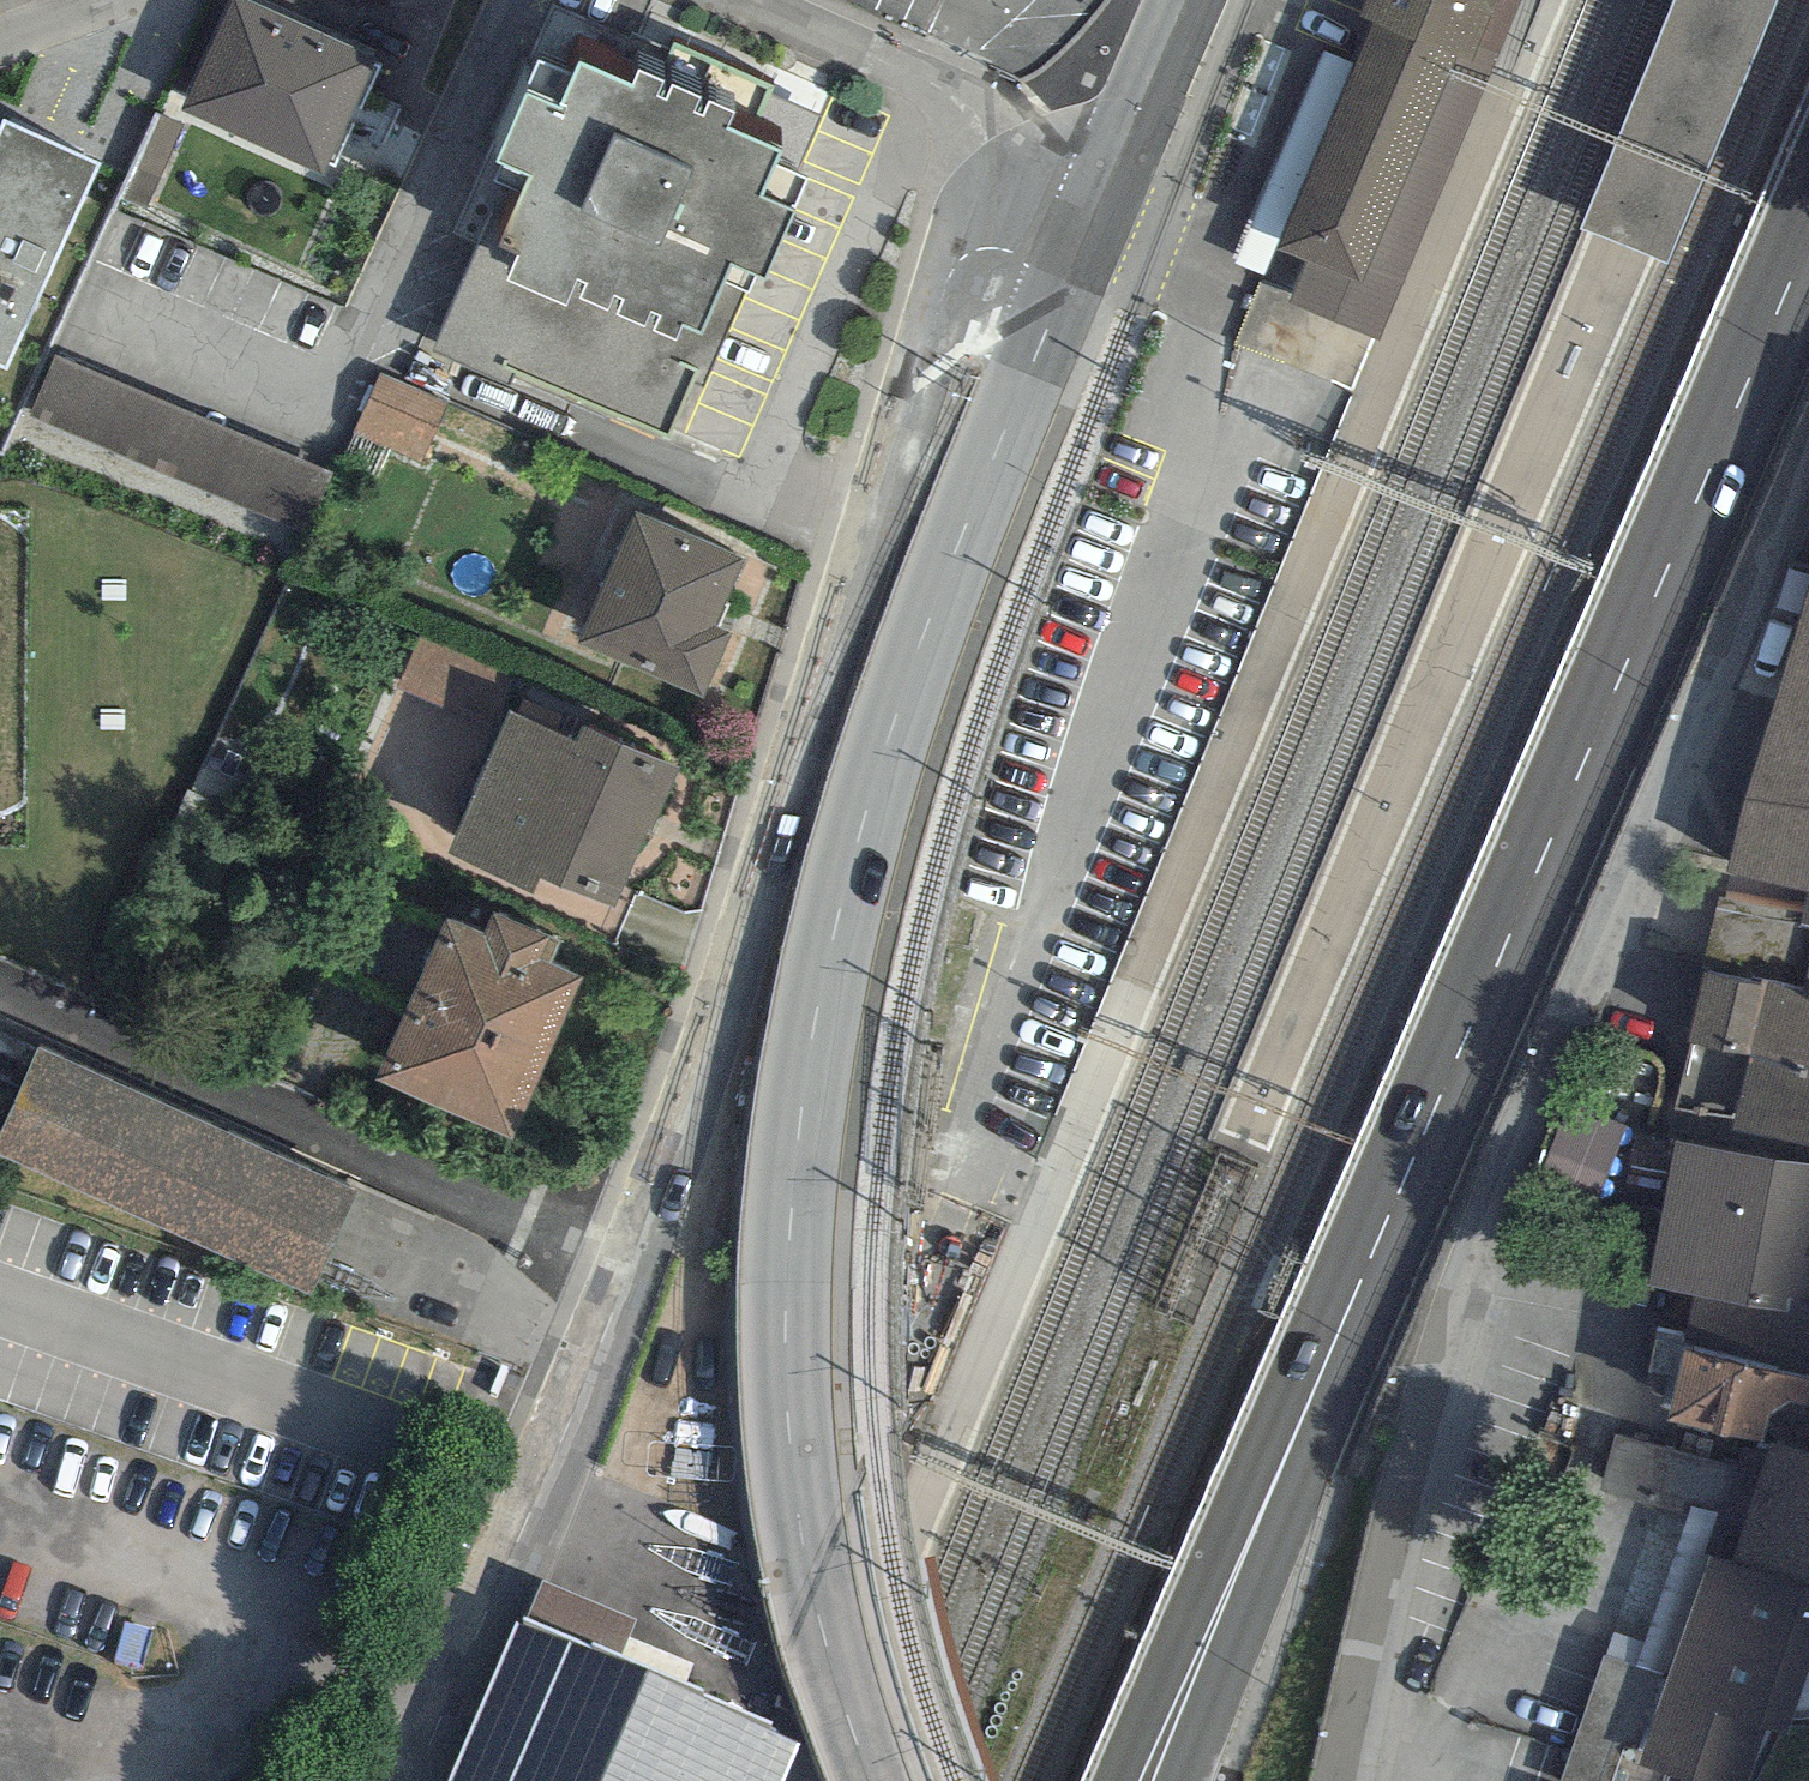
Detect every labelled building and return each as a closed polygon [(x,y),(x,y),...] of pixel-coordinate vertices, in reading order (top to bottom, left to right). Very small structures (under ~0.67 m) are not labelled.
[(256,0),(231,0),(187,104),(327,164),(376,51),(256,0)] [(1275,244),(1307,258),(1361,280),(1479,0),(1361,0),(1357,8),(1372,15),(1346,75),(1285,224),(1275,244)] [(1361,280),(1307,258),(1289,300),(1378,337),(1491,71),(1521,0),(1479,0),(1361,280)] [(1582,229),(1659,259),(1744,62),(1769,0),(1677,0),(1582,229)] [(632,85),(581,63),(575,76),(539,60),(526,91),(495,161),(503,164),(495,181),(506,186),(434,351),(508,384),(515,369),(669,436),(698,370),(708,375),(745,291),(750,293),(758,275),(765,278),(795,209),(761,195),(780,151),(727,128),(734,114),(709,103),(703,117),(695,113),(702,98),(673,85),(667,100),(657,96),(663,81),(638,70),(632,85)] [(1346,75),(1315,63),(1255,212),(1285,224),(1346,75)] [(5,111),(0,122),(0,352),(8,355),(99,153),(5,111)] [(329,474),(54,359),(28,420),(302,536),(329,474)] [(449,412),(382,381),(356,439),(423,469),(449,412)] [(753,562),(645,515),(588,648),(710,700),(737,637),(723,630),(753,562)] [(1741,801),(1723,890),(1804,909),(1808,891),(1808,585),(1741,801)] [(470,706),(487,648),(418,629),(402,686),(470,706)] [(586,743),(519,714),(459,852),(547,890),(554,876),(624,907),(686,767),(594,726),(586,743)] [(1804,909),(1799,924),(1808,926),(1808,891),(1804,909)] [(495,942),(458,926),(391,1079),(526,1138),(595,982),(553,964),(564,939),(507,914),(495,942)] [(1707,972),(1690,1043),(1808,1068),(1808,992),(1803,991),(1763,981),(1762,985),(1707,972)] [(1690,1043),(1675,1109),(1734,1121),(1732,1130),(1808,1147),(1808,1068),(1690,1043)] [(47,1053),(0,1157),(0,1160),(317,1302),(365,1196),(47,1053)] [(1695,1294),(1682,1350),(1808,1378),(1808,1164),(1674,1141),(1650,1286),(1695,1294)] [(1682,1350),(1667,1423),(1771,1445),(1797,1451),(1806,1407),(1808,1394),(1808,1378),(1682,1350)] [(1732,1465),(1614,1436),(1600,1492),(1718,1521),(1732,1465)] [(1797,1451),(1771,1445),(1734,1562),(1808,1587),(1808,1455),(1797,1451)] [(1734,1562),(1709,1554),(1668,1679),(1639,1766),(1671,1777),(1684,1780),(1745,1780),(1763,1727),(1783,1734),(1808,1654),(1808,1587),(1734,1562)] [(522,1615),(451,1780),(785,1780),(800,1746),(522,1615)] [(1668,1679),(1604,1657),(1562,1780),(1670,1780),(1671,1777),(1639,1766),(1668,1679)]
